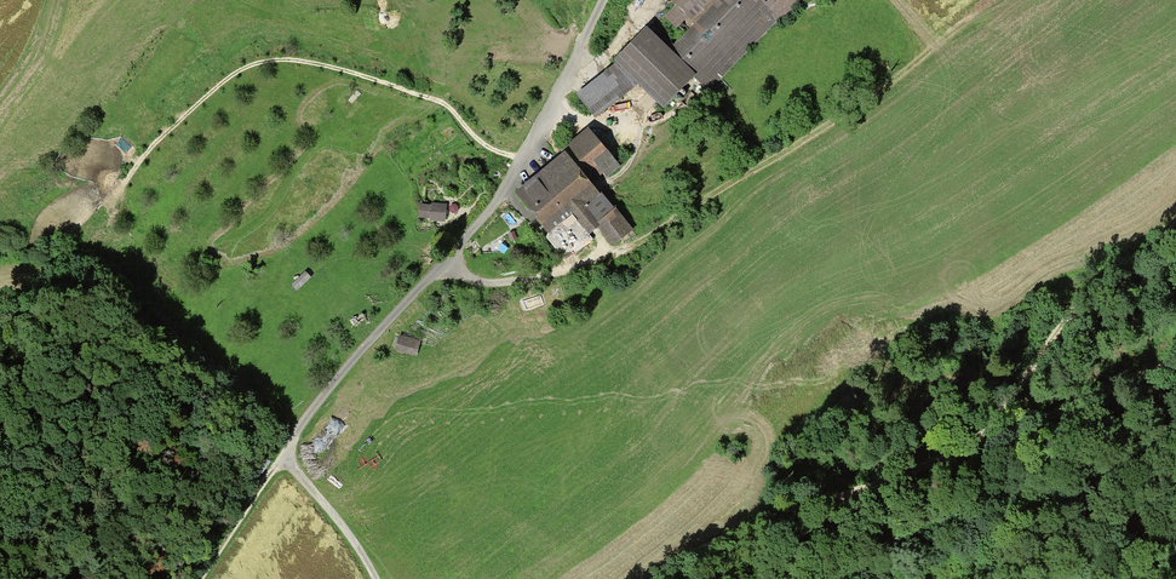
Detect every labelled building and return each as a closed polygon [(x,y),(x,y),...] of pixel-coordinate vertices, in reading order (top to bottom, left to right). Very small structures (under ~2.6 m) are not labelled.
[(661,41),(696,74),(711,89),(778,19),(784,25),(808,0),(767,0),(766,1),(765,0),(717,0),(674,45),(665,37),(661,41)] [(675,4),(664,16),(681,31),(711,0),(670,0),(675,4)] [(662,108),(696,74),(661,41),(646,26),(613,59),(616,62),(637,84),(662,108)] [(595,117),(637,84),(616,62),(576,93),(595,117)] [(563,147),(565,150),(591,182),(603,172),(607,177),(621,166),(588,126),(563,147)] [(591,182),(565,150),(514,191),(547,233),(572,213),(589,234),(597,227),(613,246),(633,229),(615,207),(602,192),(600,193),(591,182)] [(447,204),(431,202),(431,204),(430,218),(430,220),(445,222),(447,204)] [(431,204),(419,204),(418,218),(430,218),(431,204)] [(402,339),(398,351),(415,357),(419,345),(402,339)] [(263,457),(256,467),(263,471),(269,461),(263,457)]
